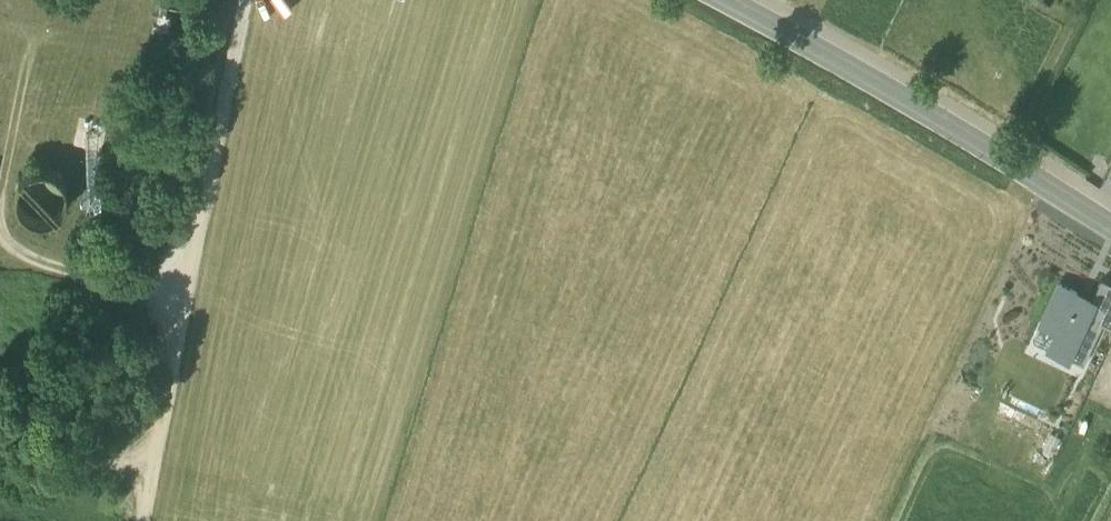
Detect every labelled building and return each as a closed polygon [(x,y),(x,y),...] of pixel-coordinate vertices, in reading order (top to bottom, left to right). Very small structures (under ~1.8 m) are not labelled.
[(1094,297),(1086,314),(1103,322),(1110,326),(1110,282),(1102,278),(1094,297)] [(1084,361),(1103,322),(1086,314),(1094,297),(1059,281),(1040,321),(1056,328),(1048,345),(1084,361)]
